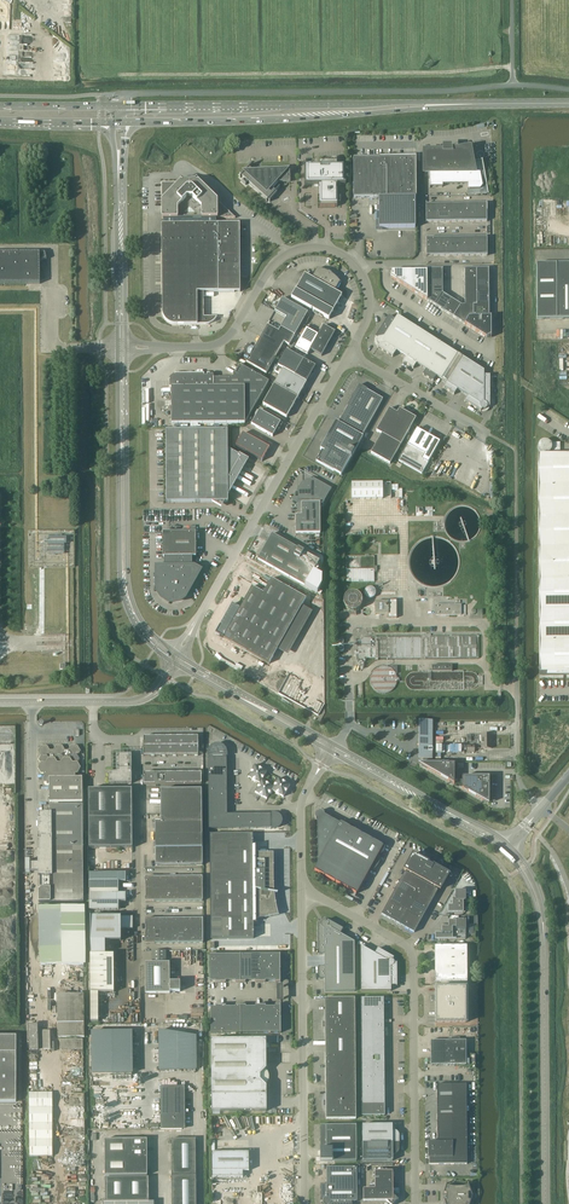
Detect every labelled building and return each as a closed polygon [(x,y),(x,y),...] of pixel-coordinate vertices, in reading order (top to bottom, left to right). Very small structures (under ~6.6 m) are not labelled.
[(488,193),(482,160),(472,162),(470,152),(451,152),(451,151),(450,151),(451,152),(424,152),(424,163),(424,173),(429,173),(430,187),(442,187),(442,184),(467,184),(467,189),(480,189),(482,186),(486,185),(488,193)] [(414,158),(353,158),(353,198),(379,198),(379,228),(415,228),(415,197),(414,158)] [(326,160),(325,161),(320,164),(319,165),(318,165),(318,166),(319,165),(319,170),(313,170),(313,169),(305,169),(305,184),(319,184),(320,207),(337,207),(337,184),(344,184),(344,169),(337,169),(337,159),(332,159),(331,159),(330,159),(329,159),(327,160),(326,160)] [(269,202),(270,202),(267,199),(273,192),(271,190),(278,182),(289,181),(288,169),(258,171),(258,172),(252,172),(248,169),(241,176),(240,174),(240,175),(241,176),(240,178),(241,177),(268,200),(266,202),(267,202),(268,201),(269,202)] [(182,182),(181,181),(180,182),(161,182),(162,200),(161,201),(162,219),(163,219),(163,224),(162,224),(162,312),(162,313),(163,314),(163,315),(163,316),(163,317),(164,318),(165,319),(165,320),(166,321),(167,321),(167,322),(168,322),(169,323),(171,324),(172,324),(173,324),(174,325),(176,325),(205,324),(206,324),(207,324),(208,324),(209,324),(211,323),(212,322),(213,322),(215,320),(216,319),(217,318),(217,317),(217,316),(218,315),(218,314),(218,313),(218,312),(218,311),(197,311),(197,292),(240,292),(240,223),(216,224),(216,218),(235,218),(198,181),(197,182),(195,180),(194,180),(193,179),(192,178),(190,178),(189,178),(187,178),(186,179),(185,180),(184,180),(183,181),(182,182)] [(426,213),(438,213),(438,204),(426,204),(426,213)] [(438,213),(450,213),(450,204),(438,204),(438,213)] [(450,213),(462,213),(462,204),(450,204),(450,213)] [(462,213),(474,213),(474,204),(462,204),(462,213)] [(474,213),(487,212),(487,204),(474,204),(474,213)] [(487,212),(474,213),(474,221),(487,221),(487,212)] [(438,222),(438,213),(426,213),(426,222),(438,222)] [(450,213),(438,213),(438,222),(450,222),(450,213)] [(450,213),(450,222),(462,221),(462,213),(450,213)] [(462,213),(462,221),(474,221),(474,213),(462,213)] [(438,247),(438,238),(426,238),(426,247),(438,247)] [(438,238),(438,247),(450,247),(450,238),(438,238)] [(450,238),(450,247),(463,246),(462,238),(450,238)] [(462,238),(463,246),(475,246),(475,238),(462,238)] [(475,238),(475,246),(487,246),(487,238),(475,238)] [(463,246),(450,247),(451,255),(463,255),(463,246)] [(475,246),(463,246),(463,255),(475,255),(475,246)] [(487,246),(475,246),(475,255),(487,255),(487,246)] [(438,247),(426,247),(426,256),(439,255),(438,247)] [(450,247),(438,247),(439,255),(451,255),(450,247)] [(28,284),(40,284),(40,261),(47,259),(45,252),(0,252),(0,284),(28,284)] [(536,264),(537,319),(568,319),(568,264),(536,264)] [(476,269),(477,281),(489,281),(488,269),(489,269),(489,268),(476,269)] [(292,298),(291,298),(329,319),(332,313),(333,311),(342,296),(342,295),(335,291),(339,284),(340,283),(337,279),(332,275),(327,272),(322,270),(316,269),(316,270),(316,271),(312,278),(305,274),(305,275),(296,291),(295,292),(292,298)] [(427,281),(442,281),(442,269),(443,269),(426,269),(426,271),(427,271),(427,281)] [(477,281),(476,269),(464,269),(464,281),(477,281)] [(403,285),(402,271),(390,271),(390,272),(394,272),(392,278),(403,285)] [(402,271),(403,285),(415,293),(415,271),(402,271)] [(427,300),(427,281),(427,271),(426,271),(415,271),(415,293),(427,300)] [(442,281),(427,281),(427,300),(435,305),(443,293),(442,281)] [(477,281),(464,281),(465,293),(477,293),(477,281)] [(489,281),(477,281),(477,293),(489,293),(489,281)] [(443,293),(435,305),(444,311),(452,299),(443,293)] [(465,305),(473,305),(477,305),(477,293),(465,293),(465,305)] [(477,305),(489,305),(489,293),(477,293),(477,305)] [(308,313),(282,299),(275,311),(286,318),(279,332),(267,325),(263,333),(283,345),(284,342),(289,345),(295,336),(308,313)] [(453,317),(461,305),(452,299),(444,311),(453,317)] [(461,305),(453,317),(465,324),(469,317),(473,317),(473,305),(465,305),(461,305)] [(489,305),(477,305),(473,305),(473,317),(491,317),(491,316),(490,316),(490,317),(489,317),(489,305)] [(396,351),(412,325),(397,316),(395,320),(389,316),(375,337),(377,339),(377,340),(376,341),(377,343),(378,344),(379,345),(377,347),(393,357),(396,351)] [(491,333),(491,338),(491,317),(473,317),(469,317),(465,324),(484,337),(485,337),(491,333)] [(407,365),(426,334),(412,325),(396,351),(406,357),(403,362),(407,365)] [(323,326),(318,335),(317,338),(328,344),(335,332),(323,326)] [(307,355),(310,350),(321,356),(328,344),(317,338),(318,335),(306,328),(295,348),(307,355)] [(248,344),(240,359),(266,374),(280,350),(283,345),(263,333),(254,348),(248,344)] [(426,334),(407,365),(413,369),(416,364),(425,369),(441,344),(426,334)] [(441,344),(425,369),(426,370),(423,375),(433,381),(436,376),(440,379),(456,353),(441,344)] [(277,366),(278,366),(306,382),(315,367),(286,350),(277,366)] [(440,379),(446,383),(443,388),(451,393),(470,362),(456,353),(440,379)] [(470,362),(451,393),(454,395),(457,390),(467,396),(469,397),(484,373),(484,371),(470,362)] [(269,381),(240,365),(232,378),(214,378),(214,375),(212,374),(210,374),(207,374),(207,376),(204,376),(204,374),(175,374),(175,375),(173,375),(170,379),(170,380),(169,380),(169,388),(171,388),(171,392),(170,394),(170,400),(170,406),(170,412),(171,416),(172,416),(172,424),(245,424),(245,422),(246,422),(269,381)] [(306,382),(278,366),(275,371),(280,374),(274,385),(297,398),(306,382)] [(487,407),(490,407),(490,375),(484,375),(484,373),(469,397),(467,396),(464,401),(480,412),(482,410),(483,410),(484,410),(485,410),(486,410),(486,409),(487,409),(487,408),(487,407)] [(297,398),(274,385),(263,404),(286,418),(297,398)] [(362,436),(383,399),(367,390),(368,390),(359,385),(347,407),(338,423),(336,421),(327,437),(354,452),(363,437),(362,436)] [(376,431),(382,434),(371,453),(390,464),(416,418),(399,409),(397,413),(389,408),(376,431)] [(278,433),(283,424),(259,410),(251,425),(272,437),(276,431),(278,433)] [(422,474),(430,460),(440,442),(417,429),(398,461),(422,474)] [(227,430),(166,430),(166,502),(213,502),(216,496),(224,500),(224,502),(228,502),(228,496),(226,495),(246,459),(228,448),(227,430)] [(243,433),(236,446),(262,461),(269,448),(243,433)] [(341,475),(354,452),(327,437),(320,449),(322,450),(316,461),(341,475)] [(560,456),(560,442),(553,442),(553,456),(538,456),(539,674),(568,674),(568,456),(560,456)] [(296,533),(320,533),(320,509),(332,489),(317,481),(316,480),(315,480),(314,480),(313,479),(311,479),(309,479),(308,480),(306,480),(305,481),(304,481),(304,482),(303,482),(302,483),(301,484),(301,485),(300,485),(300,486),(299,487),(299,488),(298,489),(298,490),(298,491),(298,492),(298,493),(298,497),(295,497),(295,501),(298,503),(298,515),(296,515),(296,533)] [(352,483),(352,499),(383,498),(382,482),(352,483)] [(192,556),(196,556),(196,526),(190,526),(190,532),(163,532),(163,557),(164,556),(164,568),(157,568),(157,587),(159,593),(162,598),(167,601),(173,602),(179,601),(184,597),(196,576),(195,575),(197,572),(192,569),(192,556)] [(272,534),(257,559),(305,586),(318,593),(322,586),(322,576),(313,571),(320,561),(318,560),(272,534)] [(218,629),(215,633),(217,635),(219,636),(223,638),(224,638),(226,639),(230,642),(269,664),(306,598),(287,587),(272,579),(271,579),(265,591),(263,593),(252,587),(240,608),(232,604),(220,626),(218,629)] [(375,601),(375,614),(388,614),(388,618),(396,618),(396,600),(388,600),(388,601),(375,601)] [(434,605),(434,615),(461,615),(461,604),(434,605)] [(423,757),(423,764),(428,764),(428,759),(432,759),(432,721),(419,721),(419,755),(423,757)] [(481,749),(491,749),(491,735),(481,735),(481,749)] [(198,756),(198,736),(143,737),(143,756),(198,756)] [(208,768),(227,768),(227,758),(226,758),(226,757),(227,757),(227,754),(226,750),(223,747),(219,745),(215,745),(212,747),(209,750),(208,754),(208,757),(209,757),(209,758),(208,758),(208,768)] [(39,769),(42,774),(44,774),(44,783),(46,783),(46,786),(49,786),(49,802),(82,802),(82,778),(75,778),(75,773),(77,773),(80,769),(77,764),(80,760),(77,756),(79,751),(77,747),(71,747),(69,751),(64,751),(62,747),(56,747),(54,751),(49,751),(47,747),(41,747),(39,752),(41,756),(39,760),(41,765),(39,769)] [(109,784),(132,783),(132,773),(131,773),(131,770),(132,770),(131,755),(116,755),(116,770),(117,770),(117,773),(109,773),(109,784)] [(454,784),(454,778),(454,764),(428,764),(423,764),(421,764),(421,765),(454,784)] [(248,777),(260,784),(262,780),(267,772),(255,765),(248,777)] [(227,768),(208,768),(208,777),(227,777),(227,768)] [(144,785),(202,784),(201,773),(144,773),(144,785)] [(227,777),(208,777),(208,787),(227,786),(227,777)] [(489,804),(489,785),(489,777),(462,777),(462,789),(489,804)] [(290,785),(278,779),(273,787),(274,787),(272,790),(283,797),(290,785)] [(260,784),(255,792),(267,799),(272,790),(274,787),(273,787),(262,780),(260,784)] [(227,786),(208,787),(209,796),(227,796),(227,786)] [(89,848),(132,848),(132,790),(89,790),(89,848)] [(202,865),(202,822),(202,790),(166,791),(167,823),(155,823),(155,866),(202,865)] [(227,796),(209,796),(209,805),(227,805),(227,796)] [(227,805),(209,805),(209,829),(221,829),(221,815),(227,815),(227,814),(227,805)] [(38,876),(50,876),(50,891),(40,891),(40,903),(83,903),(83,806),(50,806),(50,813),(39,813),(40,817),(38,817),(38,838),(40,838),(40,851),(38,851),(38,864),(33,864),(30,864),(30,860),(25,860),(26,871),(33,871),(38,871),(38,876)] [(314,870),(349,889),(357,894),(383,846),(340,822),(340,823),(324,815),(325,814),(324,813),(324,812),(323,812),(322,812),(322,811),(321,811),(320,811),(319,811),(318,812),(317,812),(317,813),(316,813),(316,814),(315,815),(315,816),(315,817),(316,818),(316,819),(317,819),(318,862),(314,870)] [(236,829),(236,814),(227,814),(227,815),(221,815),(221,829),(236,829)] [(236,814),(236,829),(245,829),(245,814),(236,814)] [(245,814),(245,829),(253,829),(253,814),(245,814)] [(253,814),(253,829),(262,829),(262,814),(253,814)] [(262,814),(262,829),(271,828),(272,828),(275,828),(278,827),(281,825),(282,821),(281,818),(278,815),(275,814),(272,814),(272,815),(271,815),(271,814),(262,814)] [(275,901),(275,899),(274,895),(274,893),(274,890),(274,888),(274,885),(274,883),(273,853),(256,853),(256,849),(253,849),(253,835),(210,835),(211,939),(253,938),(253,925),(256,925),(256,919),(278,915),(277,911),(277,909),(276,906),(276,904),(275,901)] [(440,890),(449,874),(413,854),(404,870),(406,870),(381,914),(414,933),(438,889),(440,890)] [(126,873),(89,873),(89,910),(118,909),(118,910),(119,910),(119,902),(126,902),(126,893),(125,893),(119,893),(118,881),(126,881),(126,873)] [(145,902),(203,901),(202,876),(145,877),(145,902)] [(450,913),(465,912),(465,891),(456,891),(456,898),(452,898),(452,905),(450,905),(450,913)] [(41,965),(51,965),(84,965),(84,907),(50,907),(41,907),(41,965)] [(133,917),(91,917),(91,941),(105,941),(121,941),(121,929),(133,929),(133,917)] [(146,919),(146,931),(154,931),(154,919),(146,919)] [(354,942),(351,940),(340,934),(343,929),(327,919),(326,922),(325,921),(323,921),(322,922),(321,923),(321,925),(318,925),(318,955),(324,955),(324,967),(318,967),(318,979),(324,979),(325,992),(355,991),(354,942)] [(435,939),(465,939),(465,920),(448,920),(448,927),(442,927),(442,933),(435,933),(435,939)] [(146,931),(146,943),(154,943),(154,931),(146,931)] [(391,985),(397,985),(397,963),(394,963),(394,962),(393,960),(394,958),(378,948),(375,954),(360,945),(361,991),(391,991),(391,985)] [(435,968),(435,969),(435,970),(435,971),(435,972),(435,973),(435,974),(435,975),(435,976),(436,976),(436,977),(437,977),(438,977),(438,978),(438,981),(466,981),(465,946),(435,946),(435,948),(435,966),(435,968)] [(146,993),(160,993),(170,993),(170,992),(180,992),(180,982),(170,982),(169,963),(166,963),(166,951),(153,951),(153,963),(145,963),(146,993)] [(105,954),(91,954),(91,993),(98,993),(114,992),(114,954),(105,954)] [(241,982),(240,954),(240,955),(230,955),(231,981),(235,981),(235,982),(241,982)] [(250,980),(250,954),(240,955),(240,954),(241,982),(246,982),(246,980),(250,980)] [(260,982),(260,954),(250,954),(250,980),(255,980),(255,982),(260,982)] [(270,980),(270,954),(260,954),(260,982),(265,982),(265,980),(270,980)] [(270,954),(270,980),(275,980),(275,982),(280,982),(280,954),(270,954)] [(221,982),(220,955),(210,955),(210,981),(215,981),(215,982),(221,982)] [(231,981),(230,955),(220,955),(221,982),(226,982),(226,981),(231,981)] [(435,988),(436,1022),(436,1023),(466,1023),(466,987),(435,988)] [(59,1038),(85,1037),(84,994),(59,995),(59,1038)] [(326,1119),(356,1119),(355,998),(331,998),(331,1010),(325,1010),(326,1119)] [(361,1019),(384,1019),(384,998),(361,998),(361,1019)] [(221,1006),(221,1033),(231,1033),(231,1007),(226,1007),(226,1005),(221,1006)] [(231,1007),(231,1033),(241,1033),(241,1005),(235,1005),(235,1007),(231,1007)] [(241,1005),(241,1033),(251,1033),(251,1007),(246,1007),(246,1005),(241,1005)] [(251,1007),(251,1033),(261,1033),(261,1005),(255,1005),(255,1007),(251,1007)] [(261,1005),(261,1033),(271,1033),(271,1007),(266,1007),(266,1005),(261,1005)] [(271,1007),(271,1033),(280,1033),(281,1033),(280,1005),(275,1005),(275,1007),(271,1007)] [(221,1033),(221,1006),(216,1006),(216,1007),(211,1007),(211,1033),(221,1033)] [(361,1030),(384,1030),(384,1019),(361,1019),(361,1030)] [(29,1024),(30,1051),(40,1050),(39,1024),(29,1024)] [(361,1040),(384,1040),(384,1030),(361,1030),(361,1040)] [(131,1031),(93,1032),(93,1074),(132,1074),(131,1031)] [(195,1036),(160,1031),(160,1070),(196,1070),(195,1036)] [(16,1102),(17,1036),(0,1036),(0,1102),(16,1102)] [(266,1039),(211,1039),(211,1095),(212,1112),(267,1111),(266,1095),(266,1084),(265,1084),(263,1083),(264,1082),(265,1081),(265,1079),(265,1078),(265,1077),(265,1075),(265,1074),(264,1073),(263,1072),(266,1069),(266,1039)] [(62,1051),(84,1050),(84,1040),(62,1041),(62,1051)] [(361,1051),(384,1051),(384,1040),(361,1040),(361,1051)] [(466,1040),(430,1041),(431,1065),(454,1065),(465,1068),(467,1059),(466,1058),(466,1040)] [(361,1062),(384,1062),(384,1051),(361,1051),(361,1062)] [(362,1072),(384,1072),(384,1062),(361,1062),(362,1072)] [(362,1083),(384,1083),(384,1072),(362,1072),(362,1083)] [(384,1083),(362,1083),(362,1094),(384,1093),(384,1083)] [(429,1164),(467,1164),(466,1084),(437,1084),(437,1142),(428,1142),(428,1157),(429,1157),(429,1164)] [(185,1087),(161,1087),(161,1129),(182,1129),(182,1105),(185,1105),(185,1087)] [(30,1156),(52,1156),(51,1092),(29,1092),(30,1156)] [(362,1104),(384,1104),(384,1093),(362,1094),(362,1104)] [(384,1104),(362,1104),(362,1115),(385,1115),(384,1104)] [(395,1132),(394,1132),(394,1130),(392,1130),(392,1124),(362,1125),(362,1143),(399,1142),(399,1135),(398,1135),(398,1134),(397,1134),(397,1133),(396,1133),(396,1132),(395,1132)] [(356,1125),(320,1125),(320,1149),(320,1155),(320,1161),(326,1161),(356,1161),(356,1159),(356,1125)] [(171,1178),(196,1178),(195,1138),(171,1139),(171,1178)] [(105,1175),(147,1175),(147,1139),(104,1139),(105,1175)] [(398,1150),(399,1150),(399,1142),(362,1143),(362,1161),(393,1161),(393,1155),(394,1155),(394,1153),(395,1153),(396,1153),(397,1152),(397,1151),(398,1151),(398,1150)] [(243,1170),(249,1170),(249,1152),(212,1152),(212,1177),(243,1176),(243,1170)] [(320,1184),(321,1201),(323,1201),(323,1202),(323,1203),(324,1203),(352,1203),(352,1201),(357,1201),(356,1167),(326,1167),(326,1184),(320,1184)] [(398,1200),(398,1194),(399,1194),(399,1188),(398,1188),(398,1184),(397,1183),(393,1183),(393,1171),(374,1171),(375,1188),(363,1189),(363,1201),(387,1201),(390,1203),(394,1203),(398,1200)] [(148,1177),(105,1177),(105,1201),(149,1201),(148,1177)] [(171,1178),(172,1203),(196,1203),(196,1178),(171,1178)] [(471,1200),(468,1199),(468,1192),(471,1192),(468,1185),(466,1185),(465,1186),(463,1186),(460,1186),(458,1187),(455,1187),(454,1186),(451,1186),(449,1186),(446,1185),(444,1192),(447,1193),(447,1195),(445,1195),(445,1197),(447,1197),(447,1199),(444,1200),(445,1203),(469,1203),(471,1200)]
